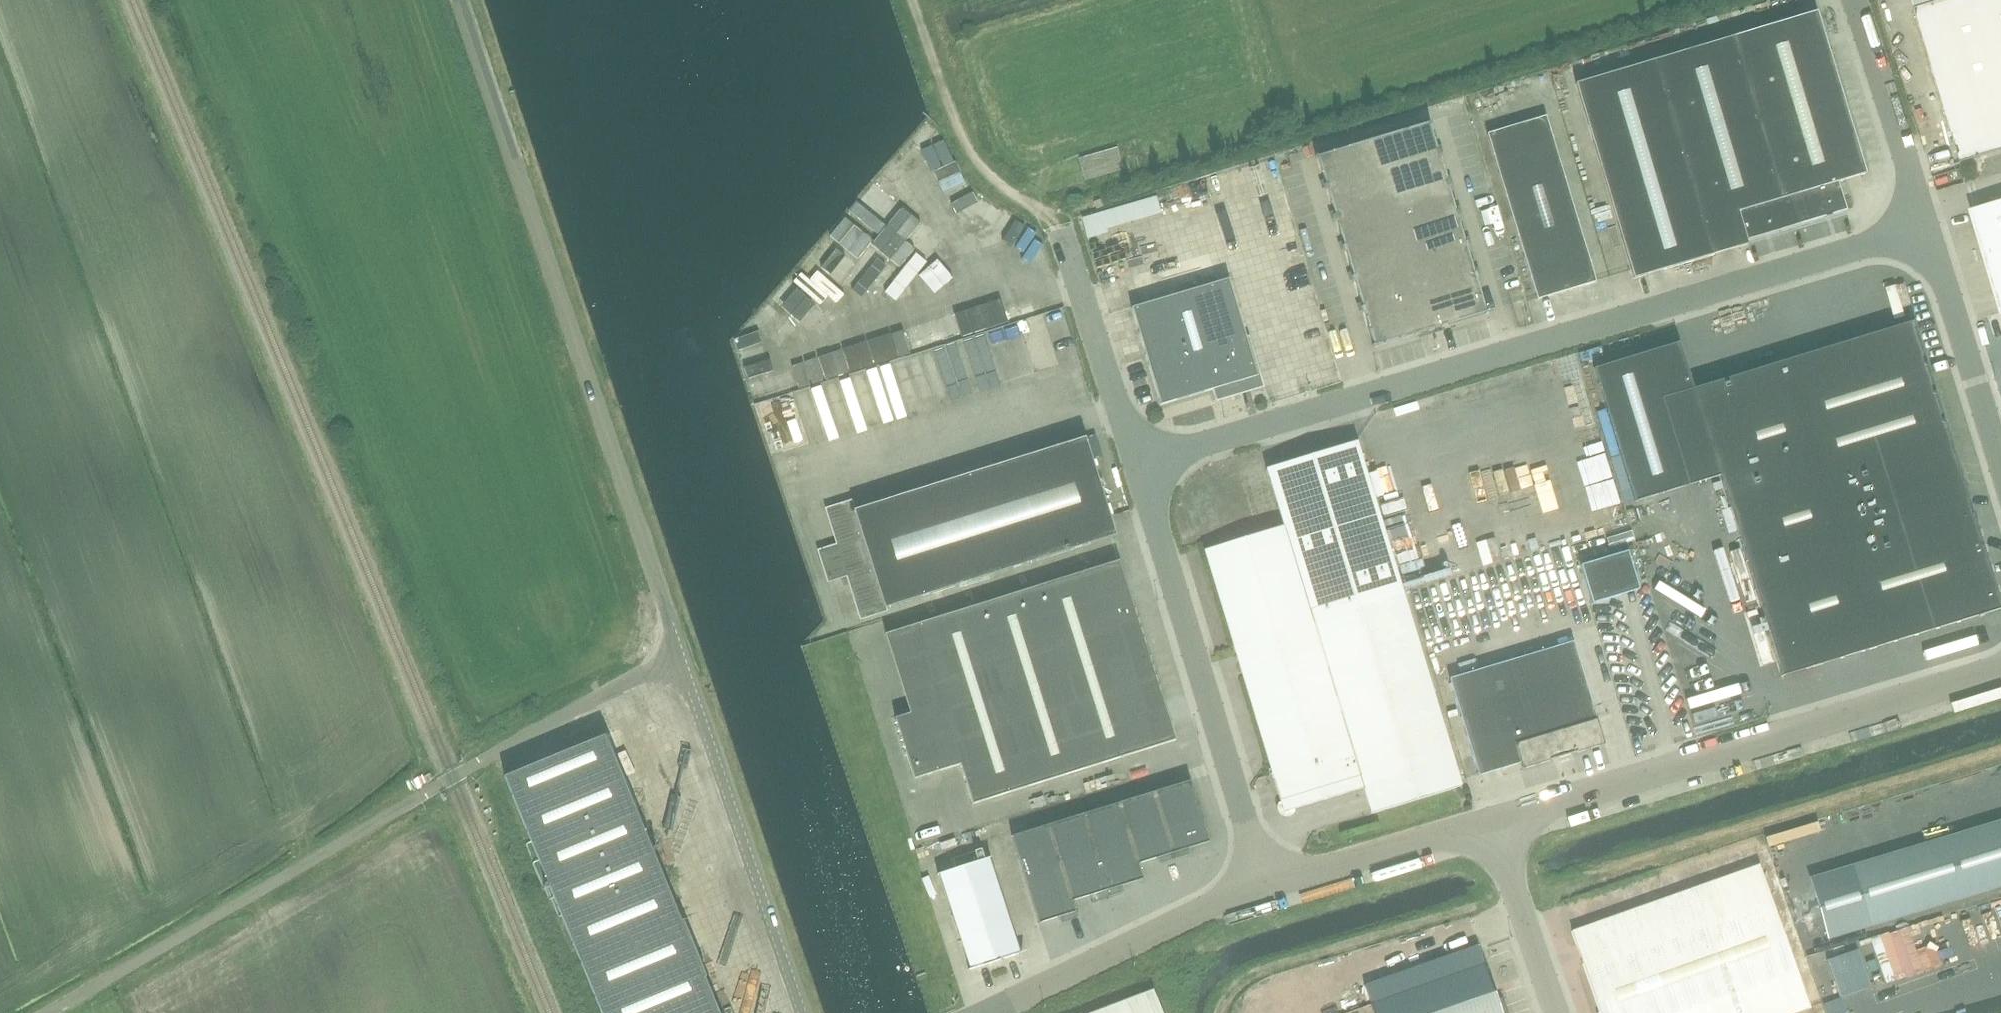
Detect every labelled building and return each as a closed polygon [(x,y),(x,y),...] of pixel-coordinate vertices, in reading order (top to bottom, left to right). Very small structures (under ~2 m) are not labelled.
[(1961,162),(2000,150),(2000,0),(1941,0),(1915,8),(1961,162)] [(1866,173),(1817,11),(1576,84),(1634,278),(1751,243),(1750,240),(1846,210),(1838,181),(1866,173)] [(1546,116),(1488,134),(1538,299),(1596,281),(1546,116)] [(1430,121),(1315,155),(1373,348),(1488,314),(1430,121)] [(1088,153),(1094,178),(1135,167),(1129,142),(1088,153)] [(1167,194),(1087,210),(1091,229),(1170,213),(1167,194)] [(1975,214),(2000,300),(2000,206),(1975,214)] [(1229,278),(1131,308),(1160,405),(1213,390),(1216,401),(1218,401),(1214,389),(1247,379),(1250,388),(1260,385),(1246,337),(1247,337),(1229,278)] [(1693,389),(1679,342),(1594,369),(1634,502),(1689,485),(1720,475),(1782,676),(1866,650),(2000,609),(2000,604),(1950,439),(1914,321),(1693,389)] [(826,510),(837,544),(818,550),(828,582),(847,576),(860,620),(885,612),(884,609),(1116,535),(1085,437),(853,511),(850,502),(826,510)] [(1205,550),(1233,645),(1282,805),(1291,810),(1363,788),(1371,813),(1462,786),(1357,441),(1266,469),(1283,527),(1205,550)] [(1592,603),(1640,589),(1628,551),(1581,565),(1592,603)] [(1176,740),(1119,560),(917,624),(942,703),(895,718),(914,778),(960,764),(973,804),(1176,740)] [(1574,641),(1449,678),(1479,775),(1521,763),(1523,769),(1554,759),(1553,755),(1572,750),(1573,754),(1605,744),(1574,641)] [(1702,717),(1774,692),(1768,677),(1697,702),(1702,717)] [(606,736),(607,735),(607,734),(505,776),(602,1012),(720,1012),(606,736)] [(1190,781),(1154,792),(1175,858),(1189,854),(1188,848),(1209,842),(1190,781)] [(1160,863),(1175,858),(1154,792),(1119,803),(1138,864),(1159,857),(1160,863)] [(1119,803),(1083,814),(1108,895),(1123,891),(1121,885),(1143,879),(1138,864),(1119,803)] [(1083,814),(1048,825),(1072,901),(1092,894),(1094,900),(1108,895),(1083,814)] [(1810,880),(1828,939),(2000,886),(2000,821),(1810,880)] [(1077,917),(1072,901),(1048,825),(1012,836),(1039,923),(1060,916),(1062,922),(1077,917)] [(956,868),(940,873),(969,967),(1019,951),(990,857),(985,859),(982,849),(953,859),(956,868)] [(1759,864),(1571,931),(1600,1012),(1794,1012),(1810,1007),(1759,864)] [(1933,940),(1946,970),(1968,960),(1955,930),(1933,940)] [(1878,942),(1837,956),(1851,997),(1906,978),(1901,963),(1876,971),(1873,962),(1883,958),(1878,942)] [(1485,963),(1371,1003),(1375,1012),(1508,1012),(1502,997),(1497,999),(1485,963)] [(1152,990),(1092,1012),(1161,1012),(1152,990)] [(1835,1012),(1846,1012),(1843,1003),(1833,1007),(1835,1012)]
